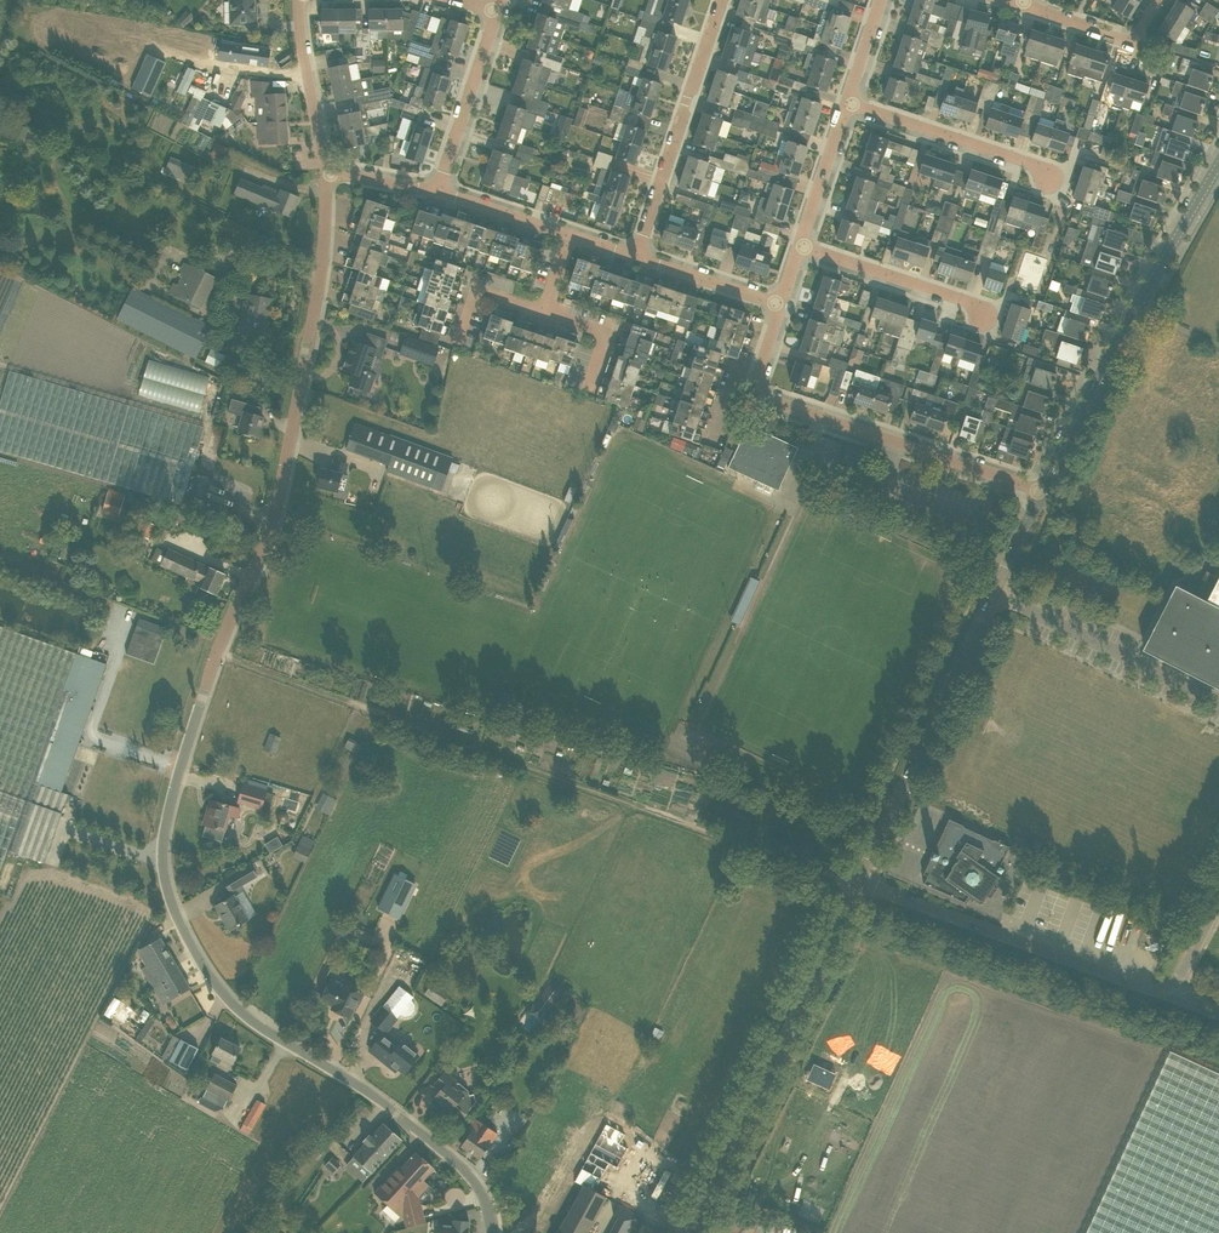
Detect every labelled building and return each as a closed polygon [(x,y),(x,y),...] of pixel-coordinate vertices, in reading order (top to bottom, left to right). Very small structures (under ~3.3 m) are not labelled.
[(231,24),(242,24),(242,26),(251,26),(251,24),(257,24),(256,5),(255,5),(254,0),(230,0),(231,24)] [(543,2),(550,4),(548,11),(581,22),(584,15),(572,10),(569,9),(572,0),(543,0),(543,2)] [(687,8),(668,2),(662,0),(657,0),(652,15),(644,12),(642,19),(671,29),(673,22),(681,24),(684,15),(686,16),(686,15),(685,14),(687,8)] [(668,2),(687,8),(689,2),(691,2),(689,1),(689,0),(669,0),(668,2)] [(737,15),(765,24),(770,9),(768,8),(744,0),(742,0),(737,15)] [(768,8),(770,0),(744,0),(768,8)] [(841,7),(838,6),(823,1),(819,0),(805,0),(804,3),(826,11),(823,18),(829,20),(826,27),(845,33),(850,18),(838,15),(841,7)] [(841,7),(852,12),(855,5),(842,0),(840,0),(838,6),(841,7)] [(934,0),(916,0),(913,8),(930,14),(936,16),(935,17),(949,21),(950,18),(955,4),(948,2),(946,8),(933,3),(934,0)] [(1138,4),(1132,0),(1117,0),(1113,8),(1129,18),(1134,10),(1136,11),(1134,10),(1138,4)] [(612,1),(610,8),(618,10),(620,3),(612,1)] [(1171,10),(1168,16),(1184,26),(1184,27),(1190,31),(1192,32),(1196,24),(1188,20),(1193,12),(1176,1),(1171,10),(1170,9),(1169,9),(1171,10)] [(1202,9),(1215,17),(1218,11),(1218,10),(1206,2),(1202,9)] [(962,7),(955,4),(950,18),(958,20),(962,7)] [(942,42),(944,35),(938,33),(940,26),(927,22),(930,14),(913,8),(908,24),(924,29),(922,35),(942,42)] [(1211,24),(1215,17),(1202,9),(1198,16),(1211,24)] [(339,33),(339,10),(322,11),(323,33),(332,33),(332,42),(339,42),(339,33)] [(355,10),(339,10),(339,33),(355,33),(355,37),(363,37),(363,29),(363,21),(355,21),(355,10)] [(386,40),(386,10),(370,10),(370,29),(363,29),(363,37),(363,48),(363,55),(371,55),(370,31),(378,31),(378,40),(386,40)] [(411,41),(416,26),(416,24),(410,22),(410,19),(403,17),(403,10),(386,10),(386,40),(403,40),(404,39),(411,41)] [(183,27),(193,18),(186,11),(177,21),(183,27)] [(581,22),(548,11),(546,17),(538,14),(535,23),(534,23),(533,24),(535,24),(533,31),(561,40),(566,25),(579,29),(581,22)] [(985,32),(989,16),(970,11),(966,28),(966,29),(969,30),(968,36),(964,35),(962,45),(976,49),(979,38),(978,38),(980,31),(985,32)] [(420,12),(416,24),(416,26),(423,29),(428,15),(420,12)] [(1184,26),(1168,16),(1164,22),(1162,21),(1163,23),(1158,31),(1175,41),(1176,40),(1182,44),(1190,31),(1184,27),(1184,26)] [(436,33),(462,42),(468,26),(441,17),(436,33)] [(669,36),(671,29),(642,19),(639,27),(646,29),(643,38),(636,35),(634,43),(637,44),(637,43),(653,49),(671,55),(673,48),(675,49),(675,48),(674,47),(677,38),(669,36)] [(1001,20),(998,29),(992,27),(989,36),(995,38),(994,40),(1004,43),(1000,54),(1007,56),(1004,65),(1012,68),(1021,44),(1013,41),(1019,26),(1001,20)] [(732,27),(727,43),(755,51),(760,36),(732,27)] [(845,33),(826,27),(824,35),(815,32),(813,39),(794,32),(792,39),(829,52),(831,46),(840,49),(842,42),(843,42),(845,42),(847,36),(846,35),(845,34),(845,33)] [(778,35),(792,39),(794,32),(780,28),(778,35)] [(1041,33),(1032,30),(1026,48),(1024,56),(1040,62),(1048,36),(1042,33),(1043,31),(1042,31),(1041,33)] [(555,56),(561,40),(533,31),(531,37),(529,36),(529,37),(531,38),(528,47),(538,50),(536,56),(562,65),(564,58),(555,56)] [(457,57),(462,42),(436,33),(431,47),(411,41),(407,53),(408,54),(434,62),(436,55),(440,56),(442,52),(457,57)] [(789,47),(792,39),(778,35),(775,43),(789,47)] [(942,42),(922,35),(921,41),(904,35),(899,51),(922,59),(927,44),(933,46),(940,49),(942,42)] [(1055,38),(1048,36),(1040,62),(1056,67),(1059,59),(1065,41),(1056,38),(1056,36),(1055,36),(1055,38)] [(826,58),(829,52),(792,39),(789,47),(795,49),(795,51),(808,55),(803,68),(812,71),(812,70),(831,76),(836,62),(826,58)] [(1172,42),(1170,50),(1196,58),(1198,51),(1172,42)] [(669,61),(671,55),(653,49),(637,43),(637,44),(635,50),(639,51),(636,61),(629,59),(626,66),(641,71),(641,70),(644,64),(666,71),(669,62),(671,62),(669,61)] [(755,51),(727,43),(722,58),(742,64),(742,63),(750,66),(755,51)] [(268,50),(231,45),(229,62),(266,67),(268,50)] [(1084,77),(1092,50),(1086,48),(1087,46),(1086,46),(1085,48),(1076,45),(1067,73),(1083,78),(1083,77),(1084,77)] [(343,58),(342,51),(341,48),(338,49),(326,51),(328,61),(343,58)] [(1103,74),(1109,55),(1100,52),(1100,50),(1099,52),(1092,50),(1084,77),(1099,82),(1102,74),(1103,74)] [(939,88),(941,82),(942,81),(918,73),(923,59),(922,59),(899,51),(894,67),(910,73),(910,72),(916,74),(914,80),(920,82),(939,88)] [(180,67),(183,55),(173,52),(169,64),(180,67)] [(151,96),(166,62),(148,54),(132,88),(151,96)] [(432,69),(434,62),(408,54),(406,61),(425,67),(418,86),(445,95),(450,79),(434,74),(436,70),(432,69)] [(371,55),(363,55),(355,55),(355,64),(357,63),(371,63),(371,55)] [(520,70),(518,76),(545,85),(546,86),(551,71),(559,73),(562,65),(536,56),(534,63),(523,60),(521,69),(519,68),(518,69),(520,70)] [(1190,75),(1187,85),(1199,90),(1199,89),(1207,92),(1210,83),(1211,84),(1214,76),(1205,73),(1207,66),(1213,68),(1183,58),(1178,72),(1190,75)] [(372,59),(372,72),(385,72),(385,59),(372,59)] [(784,62),(776,59),(769,81),(777,83),(779,76),(784,62)] [(361,80),(357,63),(355,64),(330,69),(333,85),(361,80)] [(656,75),(644,71),(641,70),(641,71),(626,66),(624,74),(643,80),(640,89),(631,85),(628,93),(637,96),(638,95),(656,101),(658,95),(660,95),(658,94),(661,85),(653,82),(656,75)] [(953,70),(946,67),(942,81),(941,82),(949,84),(953,70)] [(812,71),(807,85),(808,86),(826,92),(831,76),(812,70),(812,71)] [(718,71),(713,85),(732,91),(737,77),(718,71)] [(994,71),(991,78),(998,81),(1001,74),(994,71)] [(777,83),(769,81),(748,73),(745,83),(760,88),(761,85),(775,90),(777,83)] [(1006,87),(1014,90),(1019,75),(1011,73),(1006,87)] [(1115,106),(1122,108),(1132,80),(1125,77),(1126,75),(1125,75),(1124,77),(1115,74),(1109,92),(1119,95),(1115,106)] [(543,92),(545,85),(518,76),(516,82),(514,82),(514,83),(516,83),(513,92),(531,99),(534,89),(543,92)] [(808,86),(807,85),(779,76),(777,83),(792,88),(806,93),(808,86)] [(900,102),(905,85),(917,89),(920,82),(914,80),(904,77),(902,82),(890,78),(884,97),(900,102)] [(235,92),(229,105),(240,110),(245,99),(244,92),(249,92),(247,81),(242,79),(235,92)] [(361,80),(333,85),(336,101),(360,96),(361,104),(392,98),(389,87),(374,91),(375,94),(364,96),(361,80)] [(977,104),(961,99),(955,117),(958,118),(957,119),(962,120),(962,119),(971,122),(975,107),(983,110),(991,82),(984,80),(977,104)] [(1138,82),(1132,80),(1122,108),(1129,111),(1133,100),(1142,103),(1148,85),(1139,82),(1139,80),(1138,82)] [(251,97),(256,97),(257,123),(288,121),(286,94),(268,95),(267,83),(251,81),(251,97)] [(1197,96),(1199,90),(1187,85),(1175,81),(1170,94),(1178,98),(1181,99),(1178,107),(1178,109),(1192,113),(1192,112),(1199,115),(1202,106),(1203,107),(1206,99),(1197,96)] [(999,85),(991,82),(983,110),(990,112),(987,123),(985,127),(994,130),(994,131),(998,132),(998,131),(1001,132),(1009,106),(993,101),(999,85)] [(790,95),(792,88),(777,83),(775,90),(790,95)] [(424,105),(440,110),(445,95),(418,86),(418,85),(414,96),(413,97),(410,105),(405,103),(402,110),(422,117),(424,110),(423,109),(424,105)] [(713,85),(708,101),(727,107),(727,106),(736,109),(741,95),(736,93),(736,92),(732,91),(713,85)] [(1056,87),(1049,85),(1043,99),(1045,99),(1051,101),(1056,87)] [(961,99),(965,90),(956,87),(953,96),(945,94),(939,112),(948,115),(948,116),(952,117),(953,116),(955,117),(961,99)] [(1063,89),(1056,87),(1051,101),(1059,104),(1063,89)] [(654,107),(656,101),(638,95),(637,96),(632,111),(614,105),(611,112),(638,121),(645,123),(647,116),(650,117),(653,108),(655,109),(655,108),(654,107)] [(1008,134),(1017,137),(1022,121),(1029,124),(1038,98),(1030,95),(1026,110),(1024,109),(1024,111),(1009,106),(1001,132),(1004,133),(1003,134),(1007,135),(1008,134)] [(817,119),(821,105),(803,98),(802,100),(793,96),(788,110),(817,119)] [(923,110),(931,113),(936,99),(928,96),(923,110)] [(193,97),(184,115),(193,119),(202,101),(193,97)] [(360,112),(339,116),(342,132),(370,127),(367,112),(378,109),(389,107),(389,105),(392,98),(361,104),(363,111),(360,112)] [(1047,147),(1053,130),(1038,124),(1041,113),(1045,99),(1043,99),(1043,100),(1038,98),(1029,124),(1025,137),(1032,139),(1031,142),(1040,145),(1040,146),(1044,147),(1047,147)] [(536,107),(547,111),(549,104),(538,100),(536,107)] [(1088,114),(1095,117),(1099,102),(1093,100),(1088,114)] [(505,115),(503,121),(522,128),(527,113),(544,119),(547,111),(536,107),(518,101),(516,108),(508,105),(506,114),(504,114),(503,114),(505,115)] [(224,117),(228,110),(211,102),(203,119),(219,127),(224,117)] [(1169,120),(1174,122),(1171,131),(1171,132),(1184,136),(1184,135),(1192,138),(1194,129),(1196,130),(1198,122),(1190,119),(1192,113),(1178,109),(1178,107),(1174,106),(1165,103),(1162,114),(1170,117),(1169,120)] [(583,118),(585,111),(585,110),(579,108),(577,115),(583,118)] [(736,109),(733,116),(763,126),(765,118),(736,109)] [(420,123),(422,117),(402,110),(400,117),(411,121),(404,141),(411,143),(411,142),(427,147),(433,132),(416,126),(417,123),(420,123)] [(793,129),(811,135),(817,119),(788,110),(783,125),(793,129)] [(638,121),(611,112),(609,119),(619,123),(613,138),(621,141),(640,148),(642,141),(644,142),(644,141),(643,140),(646,131),(635,128),(638,121)] [(552,136),(564,140),(572,118),(559,114),(552,136)] [(704,114),(699,129),(717,135),(723,120),(704,114)] [(1095,117),(1088,114),(1083,128),(1090,131),(1095,117)] [(1137,114),(1130,133),(1129,138),(1136,140),(1137,135),(1138,135),(1144,116),(1137,114)] [(761,133),(763,126),(733,116),(731,123),(761,133)] [(765,118),(763,126),(778,130),(780,123),(765,118)] [(1063,152),(1068,135),(1068,134),(1061,132),(1064,122),(1056,119),(1056,122),(1055,122),(1053,130),(1047,147),(1050,148),(1049,149),(1053,150),(1054,150),(1063,152)] [(289,143),(288,121),(257,123),(259,144),(269,143),(269,144),(289,143)] [(517,144),(522,128),(503,121),(501,128),(499,127),(499,128),(501,128),(498,138),(517,144)] [(387,133),(387,123),(343,133),(345,148),(366,144),(365,136),(374,135),(378,137),(386,135),(387,133)] [(778,130),(763,126),(761,133),(776,138),(778,130)] [(1182,142),(1184,136),(1171,132),(1171,131),(1162,128),(1158,142),(1167,145),(1164,154),(1176,158),(1184,161),(1187,152),(1188,153),(1191,145),(1182,142)] [(699,129),(694,144),(712,150),(717,135),(699,129)] [(1087,141),(1093,143),(1097,133),(1090,131),(1087,141)] [(196,148),(199,143),(205,147),(210,138),(202,134),(199,138),(190,133),(185,142),(196,148)] [(392,155),(393,142),(394,136),(387,133),(386,135),(384,154),(392,155)] [(872,135),(866,150),(883,156),(889,158),(892,150),(900,153),(903,145),(872,135)] [(638,154),(640,148),(621,141),(616,157),(635,164),(638,155),(640,155),(638,154)] [(789,141),(784,157),(802,163),(807,148),(789,141)] [(422,163),(427,147),(411,142),(411,143),(406,158),(422,163)] [(517,152),(531,157),(534,150),(520,145),(517,152)] [(1100,155),(1106,157),(1109,148),(1103,146),(1100,155)] [(914,166),(919,151),(912,148),(906,163),(914,166)] [(490,160),(488,167),(507,173),(512,157),(493,150),(491,160),(489,159),(488,160),(490,160)] [(891,168),(880,164),(883,156),(866,150),(861,166),(877,171),(878,171),(881,172),(879,178),(892,183),(895,175),(889,173),(891,168)] [(1156,177),(1157,178),(1176,184),(1179,175),(1180,176),(1183,168),(1174,165),(1176,158),(1164,154),(1154,151),(1150,165),(1159,168),(1156,177)] [(517,152),(515,158),(515,160),(529,164),(531,157),(517,152)] [(595,159),(610,164),(613,157),(598,152),(595,159)] [(797,178),(802,163),(784,157),(778,155),(774,165),(761,161),(760,164),(751,161),(749,169),(788,182),(790,175),(797,178)] [(934,158),(925,155),(919,173),(935,178),(941,160),(938,159),(939,158),(934,157),(934,158)] [(735,164),(749,169),(751,161),(737,156),(735,164)] [(689,157),(684,171),(711,180),(716,167),(707,164),(708,163),(689,157)] [(191,185),(198,169),(171,158),(164,173),(191,185)] [(610,164),(595,159),(593,167),(601,169),(595,185),(624,195),(630,178),(608,171),(610,164)] [(944,161),(941,160),(935,178),(932,187),(940,189),(947,191),(950,183),(950,184),(957,165),(948,162),(944,160),(944,161)] [(1105,175),(1107,168),(1090,162),(1088,168),(1084,167),(1081,176),(1080,176),(1079,180),(1078,183),(1106,191),(1108,185),(1103,184),(1106,175),(1105,175)] [(1126,167),(1112,162),(1109,169),(1123,174),(1126,167)] [(746,176),(749,169),(735,164),(732,171),(746,176)] [(510,192),(514,180),(515,176),(507,173),(488,167),(486,173),(484,172),(484,173),(486,174),(483,183),(510,192)] [(786,188),(788,182),(749,169),(746,176),(767,183),(764,191),(771,193),(769,200),(788,206),(793,191),(786,188)] [(1155,184),(1157,178),(1156,177),(1133,169),(1130,177),(1135,181),(1131,194),(1137,196),(1136,197),(1149,200),(1161,204),(1163,203),(1166,196),(1164,193),(1162,193),(1163,187),(1155,184)] [(980,173),(971,170),(965,188),(980,193),(986,175),(984,175),(984,174),(980,172),(980,173)] [(711,180),(684,171),(679,187),(698,193),(706,195),(711,180)] [(989,176),(986,175),(980,193),(978,201),(994,206),(985,231),(993,234),(1002,207),(994,205),(1002,181),(994,178),(994,177),(990,175),(989,176)] [(906,188),(892,183),(879,178),(876,186),(873,185),(874,183),(857,177),(852,193),(878,202),(879,201),(884,203),(889,189),(895,191),(894,194),(899,196),(896,206),(900,208),(901,203),(906,189),(906,188)] [(300,197),(280,189),(278,194),(240,178),(234,194),(291,218),(300,197)] [(1097,196),(1104,198),(1106,191),(1078,183),(1078,185),(1077,185),(1076,189),(1073,198),(1094,205),(1097,196)] [(545,202),(549,190),(550,188),(543,185),(538,199),(545,202)] [(624,195),(595,185),(593,194),(589,193),(587,200),(594,202),(619,210),(624,195)] [(549,203),(556,205),(560,191),(553,189),(549,203)] [(913,191),(906,189),(901,203),(908,205),(913,191)] [(568,194),(560,191),(556,205),(563,207),(568,194)] [(748,199),(750,193),(742,191),(740,198),(744,200),(748,199)] [(892,230),(897,217),(890,214),(887,221),(880,219),(881,218),(874,216),(878,202),(852,193),(847,209),(866,215),(864,221),(881,226),(892,230)] [(675,201),(689,206),(692,198),(677,194),(675,201)] [(1147,207),(1149,200),(1136,197),(1137,196),(1131,194),(1131,195),(1133,195),(1128,209),(1132,210),(1131,215),(1129,219),(1140,223),(1139,226),(1151,230),(1155,218),(1153,217),(1156,210),(1147,207)] [(783,221),(788,206),(769,200),(762,197),(755,220),(766,223),(771,225),(772,225),(774,218),(783,221)] [(1002,207),(993,234),(1000,236),(1004,222),(1020,228),(1028,203),(1026,202),(1026,201),(1022,200),(1013,197),(1010,206),(1003,204),(1002,207)] [(714,206),(692,198),(689,206),(704,211),(701,218),(709,220),(714,206)] [(386,218),(390,207),(367,200),(363,211),(386,218)] [(736,212),(738,205),(722,200),(720,207),(736,212)] [(594,202),(589,218),(597,221),(596,224),(610,228),(611,225),(614,226),(619,210),(594,202)] [(944,202),(940,216),(947,218),(951,204),(944,202)] [(901,203),(900,208),(897,217),(892,230),(899,232),(900,230),(908,205),(901,203)] [(1028,203),(1020,228),(1028,230),(1028,229),(1037,231),(1032,246),(1039,248),(1049,219),(1041,217),(1044,208),(1035,205),(1036,204),(1032,203),(1031,204),(1028,203)] [(947,218),(954,221),(958,206),(951,204),(947,218)] [(1111,210),(1095,205),(1092,216),(1094,216),(1108,221),(1110,214),(1109,214),(1111,210)] [(411,233),(423,237),(431,214),(419,210),(411,233)] [(383,229),(386,218),(363,211),(360,222),(383,229)] [(731,227),(738,230),(743,215),(736,213),(731,227)] [(423,237),(433,240),(441,217),(431,214),(423,237)] [(432,242),(444,246),(454,217),(442,214),(441,217),(433,240),(432,242)] [(751,217),(749,217),(743,215),(738,230),(746,232),(751,217)] [(947,218),(940,216),(935,230),(942,233),(947,218)] [(1128,228),(1108,221),(1094,216),(1091,224),(1098,226),(1093,242),(1114,249),(1122,252),(1125,243),(1126,244),(1129,236),(1120,233),(1122,226),(1128,228)] [(455,250),(457,244),(465,221),(454,217),(444,246),(455,250)] [(954,221),(947,218),(942,233),(949,235),(954,221)] [(856,232),(877,239),(881,226),(864,221),(862,227),(858,226),(859,225),(843,220),(837,238),(852,244),(856,232)] [(457,244),(468,248),(475,225),(465,221),(457,244)] [(662,240),(676,245),(683,226),(668,221),(662,240)] [(379,240),(383,229),(360,222),(356,233),(363,235),(379,240)] [(764,231),(767,232),(779,235),(781,228),(772,225),(771,225),(766,223),(764,231)] [(468,248),(479,251),(486,228),(475,225),(468,248)] [(703,233),(683,226),(676,245),(692,250),(694,242),(699,244),(703,233)] [(1077,236),(1079,231),(1068,227),(1066,232),(1077,236)] [(479,251),(490,255),(497,232),(486,228),(479,251)] [(904,260),(907,261),(915,238),(907,236),(909,233),(900,230),(899,232),(892,256),(900,259),(900,260),(904,261),(904,260)] [(978,255),(985,257),(993,234),(985,231),(978,255)] [(490,255),(501,259),(508,235),(497,232),(490,255)] [(1069,244),(1070,238),(1076,240),(1077,236),(1066,232),(1063,242),(1069,244)] [(992,259),(1000,236),(993,234),(985,257),(992,259)] [(387,243),(379,240),(363,235),(360,246),(383,254),(387,255),(391,244),(387,243)] [(512,262),(518,242),(519,239),(508,235),(501,259),(512,262)] [(761,235),(758,244),(750,269),(765,274),(772,256),(767,254),(773,239),(761,235)] [(712,236),(706,255),(721,260),(727,241),(712,236)] [(915,238),(907,261),(910,262),(910,263),(914,264),(914,263),(923,266),(929,249),(928,248),(928,246),(929,247),(931,241),(917,237),(916,239),(915,238)] [(735,264),(750,269),(758,244),(744,239),(735,264)] [(1112,256),(1114,249),(1093,242),(1088,240),(1084,253),(1093,256),(1090,267),(1092,267),(1107,272),(1114,275),(1117,266),(1119,267),(1121,259),(1112,256)] [(510,266),(521,269),(529,246),(518,242),(512,262),(510,266)] [(953,276),(962,251),(941,244),(940,247),(938,247),(934,260),(941,262),(938,271),(946,274),(946,275),(950,276),(953,276)] [(380,264),(383,254),(360,246),(356,257),(380,264)] [(521,269),(532,273),(540,250),(529,246),(521,269)] [(969,281),(975,264),(978,256),(962,251),(953,276),(956,277),(956,278),(960,279),(969,281)] [(376,276),(380,264),(356,257),(353,268),(360,270),(376,276)] [(456,278),(459,267),(437,259),(433,271),(456,278)] [(570,281),(582,285),(589,262),(578,259),(570,281)] [(582,285),(593,289),(599,269),(600,266),(589,262),(582,285)] [(177,285),(174,283),(169,293),(201,309),(216,278),(192,266),(191,267),(184,263),(178,275),(181,277),(177,285)] [(1105,279),(1107,272),(1092,267),(1090,274),(1091,275),(1086,291),(1099,295),(1107,298),(1110,289),(1111,290),(1114,282),(1105,279)] [(452,289),(456,278),(433,271),(425,268),(421,279),(452,289)] [(591,292),(603,296),(610,273),(599,269),(593,289),(591,292)] [(1000,292),(1006,274),(989,269),(984,287),(986,288),(990,290),(991,289),(1000,292)] [(384,278),(376,276),(360,270),(357,281),(384,290),(388,279),(384,278)] [(603,296),(614,300),(621,277),(610,273),(603,296)] [(614,300),(624,303),(632,280),(621,277),(614,300)] [(824,277),(819,293),(835,298),(839,288),(848,291),(850,285),(824,277)] [(448,300),(452,289),(421,279),(418,290),(420,291),(448,300)] [(624,303),(635,307),(643,284),(632,280),(624,303)] [(381,301),(384,290),(357,281),(353,292),(381,301)] [(635,307),(646,310),(653,287),(643,284),(635,307)] [(656,315),(658,310),(665,288),(654,284),(653,287),(646,310),(645,311),(656,315)] [(1080,314),(1086,316),(1099,321),(1102,312),(1103,313),(1106,305),(1097,302),(1099,295),(1086,291),(1065,284),(1063,291),(1072,294),(1070,302),(1082,306),(1080,314)] [(212,327),(133,287),(117,319),(196,358),(212,327)] [(658,310),(669,314),(676,291),(665,288),(658,310)] [(863,290),(858,305),(866,308),(871,293),(863,290)] [(452,301),(448,300),(420,291),(417,301),(425,304),(448,311),(452,301)] [(669,314),(680,317),(688,295),(676,291),(669,314)] [(374,321),(381,301),(353,292),(349,303),(357,306),(354,315),(374,321)] [(832,307),(835,298),(819,293),(814,308),(830,313),(828,319),(843,324),(845,318),(839,316),(841,310),(832,307)] [(269,317),(272,299),(250,295),(242,334),(263,338),(267,317),(269,317)] [(680,317),(691,321),(699,298),(688,295),(680,317)] [(565,298),(563,304),(571,306),(573,300),(565,298)] [(877,330),(884,332),(887,321),(893,303),(891,302),(887,300),(886,301),(878,298),(872,316),(880,319),(877,330)] [(1036,308),(1048,311),(1051,312),(1053,305),(1039,301),(1036,308)] [(893,303),(887,321),(884,332),(899,338),(891,361),(899,364),(913,320),(906,317),(909,308),(900,305),(896,303),(896,304),(893,303)] [(444,323),(448,311),(425,304),(422,315),(444,323)] [(1025,326),(1026,322),(1030,310),(1012,304),(1009,313),(1008,313),(1007,317),(1008,318),(1007,320),(1025,326)] [(726,319),(741,324),(745,313),(722,305),(718,316),(726,319)] [(1084,323),(1086,316),(1080,314),(1069,311),(1065,310),(1063,317),(1068,319),(1063,334),(1076,339),(1084,341),(1086,333),(1088,333),(1090,325),(1084,323)] [(441,334),(444,323),(422,315),(417,314),(414,322),(413,325),(420,327),(417,337),(434,343),(437,333),(441,334)] [(483,337),(495,341),(502,318),(491,315),(483,337)] [(505,345),(512,325),(513,322),(502,318),(495,341),(505,345)] [(748,326),(741,324),(726,319),(722,330),(745,337),(748,326)] [(810,319),(805,335),(821,341),(830,344),(835,328),(841,330),(843,324),(828,319),(826,325),(810,319)] [(929,346),(937,348),(942,336),(935,333),(938,324),(935,323),(931,321),(930,322),(922,319),(921,322),(913,320),(899,364),(905,366),(916,337),(931,342),(929,346)] [(1020,341),(1024,330),(1025,326),(1007,320),(1006,323),(1005,322),(1004,326),(1005,327),(1002,336),(1020,341)] [(854,321),(852,327),(859,330),(861,323),(854,321)] [(656,331),(637,325),(633,324),(630,335),(633,336),(653,343),(656,331)] [(504,348),(515,352),(523,329),(512,325),(505,345),(504,348)] [(741,348),(745,337),(722,330),(717,328),(714,339),(718,340),(741,348)] [(515,352),(526,355),(534,332),(523,329),(515,352)] [(536,364),(537,359),(545,336),(534,332),(526,355),(524,360),(536,364)] [(381,358),(385,347),(387,341),(368,334),(364,345),(354,341),(347,359),(346,359),(344,366),(345,366),(343,370),(354,374),(350,385),(355,387),(354,390),(355,392),(360,394),(363,393),(364,390),(369,392),(375,374),(368,372),(374,356),(381,358)] [(858,334),(853,349),(860,351),(865,336),(858,334)] [(1074,345),(1076,339),(1063,334),(1062,334),(1059,341),(1061,342),(1056,358),(1059,359),(1058,363),(1069,367),(1071,362),(1076,364),(1079,356),(1080,356),(1083,348),(1074,345)] [(653,343),(633,336),(630,335),(626,346),(629,347),(649,353),(653,355),(657,344),(653,343)] [(805,335),(800,351),(817,356),(825,359),(827,353),(818,350),(821,341),(805,335)] [(949,338),(942,336),(937,348),(934,359),(942,361),(945,352),(953,355),(950,364),(958,366),(961,358),(960,357),(965,340),(963,339),(964,338),(959,337),(959,338),(950,335),(949,338)] [(548,363),(549,359),(556,340),(545,336),(537,359),(548,363)] [(549,359),(560,363),(568,340),(557,336),(556,340),(549,359)] [(406,337),(401,352),(400,353),(433,365),(439,349),(406,337)] [(675,338),(670,359),(678,361),(683,340),(675,338)] [(571,366),(578,347),(579,344),(568,340),(560,363),(571,366)] [(737,359),(741,348),(718,340),(715,351),(722,353),(737,359)] [(968,341),(965,340),(960,357),(961,358),(976,363),(981,345),(973,342),(969,340),(968,341)] [(1024,344),(1022,351),(1037,356),(1039,349),(1024,344)] [(649,353),(629,347),(626,346),(622,357),(626,358),(642,364),(645,365),(649,353)] [(718,364),(722,353),(715,351),(699,346),(695,357),(718,364)] [(626,358),(622,357),(619,356),(615,367),(618,368),(638,375),(642,364),(626,358)] [(714,375),(718,364),(695,357),(691,367),(714,375)] [(1057,366),(1028,357),(1026,365),(1027,365),(1024,372),(1034,375),(1031,383),(1043,388),(1050,390),(1053,382),(1054,382),(1057,374),(1048,371),(1050,365),(1057,367),(1057,366)] [(137,395),(201,410),(210,374),(146,358),(137,395)] [(828,367),(834,369),(845,373),(846,370),(848,364),(831,358),(828,367)] [(934,359),(929,374),(936,376),(941,361),(934,359)] [(811,367),(796,362),(790,381),(806,386),(809,375),(818,378),(821,371),(811,368),(811,367)] [(638,375),(618,368),(615,367),(612,377),(615,379),(635,385),(638,375)] [(711,386),(714,375),(691,367),(688,378),(711,386)] [(834,380),(829,394),(837,396),(840,387),(845,373),(834,369),(831,379),(834,380)] [(847,390),(852,372),(846,370),(845,373),(840,387),(847,390)] [(860,386),(854,402),(870,407),(880,377),(871,375),(857,370),(852,384),(860,386)] [(916,379),(926,382),(929,374),(919,370),(916,379)] [(171,501),(182,504),(204,427),(11,371),(0,407),(0,451),(171,501)] [(968,387),(969,387),(975,389),(980,375),(973,372),(968,386),(968,387)] [(635,385),(615,379),(612,377),(608,388),(611,389),(631,396),(635,385)] [(899,399),(909,402),(913,388),(907,386),(904,397),(900,396),(904,385),(889,380),(880,377),(870,407),(886,413),(891,397),(899,400),(899,399)] [(707,397),(711,386),(688,378),(684,390),(707,397)] [(1041,395),(1043,388),(1031,383),(1025,381),(1025,382),(1020,380),(1015,395),(1026,399),(1023,406),(1035,411),(1043,413),(1045,405),(1047,405),(1050,397),(1041,395)] [(969,387),(968,387),(968,386),(963,384),(960,393),(966,395),(969,387)] [(975,389),(969,387),(966,395),(962,407),(971,410),(978,390),(975,389)] [(631,396),(611,389),(608,388),(604,400),(627,407),(631,396)] [(927,393),(917,390),(913,388),(909,402),(908,403),(915,406),(910,420),(926,426),(932,408),(923,405),(927,393)] [(703,408),(707,397),(684,390),(680,400),(703,408)] [(663,412),(666,395),(657,394),(655,410),(663,412)] [(958,403),(945,398),(941,411),(932,408),(926,426),(942,431),(947,416),(953,418),(958,403)] [(1015,430),(1028,434),(1035,436),(1038,428),(1039,428),(1042,420),(1033,417),(1035,411),(1023,406),(1020,405),(1020,406),(997,398),(994,408),(1011,414),(1009,419),(1018,422),(1015,430)] [(258,437),(258,435),(264,417),(259,416),(261,407),(232,399),(228,412),(243,416),(238,431),(244,433),(245,435),(251,437),(252,435),(258,437)] [(699,419),(703,408),(680,400),(676,411),(699,419)] [(696,430),(699,419),(676,411),(673,422),(696,430)] [(976,438),(984,441),(990,421),(983,418),(982,421),(966,415),(959,435),(968,438),(967,439),(975,442),(976,438)] [(692,441),(696,430),(673,422),(669,433),(692,441)] [(356,423),(348,446),(347,445),(346,448),(347,448),(347,449),(390,464),(387,472),(441,491),(453,459),(356,423)] [(792,462),(797,451),(798,448),(762,431),(748,425),(743,437),(747,439),(746,441),(742,439),(742,438),(732,459),(728,468),(751,478),(779,490),(781,484),(791,462),(792,462)] [(1025,440),(1028,434),(1015,430),(1006,427),(1001,441),(1010,444),(1008,452),(998,449),(995,459),(1012,464),(1015,455),(1027,459),(1030,451),(1031,452),(1034,443),(1025,440)] [(347,464),(335,461),(332,472),(322,469),(318,486),(338,491),(341,480),(342,475),(344,475),(347,464)] [(109,489),(102,512),(118,517),(125,494),(109,489)] [(561,547),(573,520),(568,518),(556,545),(561,547)] [(217,595),(226,575),(208,567),(168,549),(161,565),(201,583),(199,587),(217,595)] [(1208,571),(1196,595),(1179,586),(1146,650),(1218,688),(1218,576),(1208,571)] [(744,610),(757,579),(750,577),(738,607),(744,610)] [(164,635),(136,625),(126,653),(154,663),(164,635)] [(7,849),(77,653),(0,626),(0,870),(7,849)] [(44,862),(50,846),(69,794),(61,791),(97,690),(92,688),(94,680),(100,682),(107,664),(77,653),(7,849),(44,862)] [(97,690),(100,682),(94,680),(92,688),(97,690)] [(281,737),(269,733),(263,749),(275,754),(281,737)] [(267,790),(247,784),(242,783),(236,804),(261,811),(267,790)] [(323,793),(316,808),(330,815),(335,805),(337,800),(334,799),(323,793)] [(239,819),(242,809),(214,800),(210,813),(207,812),(204,824),(226,831),(230,816),(239,819)] [(934,861),(927,876),(924,883),(964,902),(969,896),(981,904),(986,896),(990,898),(997,888),(993,886),(999,877),(998,877),(1004,869),(1000,867),(1009,847),(993,840),(963,827),(964,826),(949,819),(937,845),(941,847),(937,854),(932,851),(929,858),(934,861)] [(303,835),(293,856),(305,862),(311,850),(315,841),(303,835)] [(276,849),(270,840),(265,843),(271,852),(276,849)] [(0,871),(0,890),(5,892),(15,864),(4,860),(0,871)] [(254,870),(251,864),(223,880),(231,893),(258,876),(254,870)] [(379,909),(398,919),(415,883),(396,874),(379,909)] [(234,896),(216,906),(230,930),(248,920),(234,896)] [(158,976),(176,966),(160,938),(145,947),(154,961),(141,968),(151,984),(160,979),(158,976)] [(190,988),(181,974),(176,966),(158,976),(160,979),(151,984),(154,990),(157,989),(162,997),(166,995),(170,1000),(190,988)] [(330,982),(321,1000),(333,1005),(331,1009),(350,1018),(357,1003),(360,1004),(365,994),(344,984),(341,990),(330,985),(331,982),(330,982)] [(414,997),(399,985),(383,1006),(397,1018),(400,1014),(406,1016),(411,1015),(415,1010),(415,1004),(412,999),(414,997)] [(426,994),(442,1004),(448,994),(432,985),(426,994)] [(893,997),(879,991),(873,1004),(886,1011),(893,997)] [(117,996),(106,1009),(123,1022),(133,1008),(117,996)] [(914,1007),(906,1003),(896,1026),(903,1029),(914,1007)] [(399,1019),(397,1018),(383,1006),(371,1021),(387,1034),(399,1019)] [(553,1018),(563,1024),(567,1017),(557,1011),(553,1018)] [(391,1062),(405,1073),(419,1055),(402,1042),(399,1045),(384,1034),(370,1051),(388,1065),(391,1062)] [(199,1047),(181,1038),(169,1060),(187,1070),(199,1047)] [(232,1063),(240,1048),(221,1038),(213,1053),(214,1054),(211,1060),(220,1064),(223,1058),(232,1063)] [(1172,1051),(1088,1232),(1218,1232),(1218,1073),(1172,1051)] [(446,1070),(435,1084),(441,1089),(435,1097),(451,1110),(455,1105),(466,1114),(476,1101),(476,1093),(467,1094),(455,1084),(458,1080),(446,1070)] [(237,1085),(215,1073),(207,1089),(229,1100),(237,1085)] [(830,1083),(808,1073),(804,1081),(826,1091),(830,1083)] [(822,1112),(826,1103),(804,1093),(800,1102),(822,1112)] [(879,1105),(853,1093),(849,1102),(875,1114),(879,1105)] [(257,1100),(243,1124),(253,1129),(266,1105),(257,1100)] [(862,1131),(866,1123),(848,1114),(844,1123),(862,1131)] [(471,1132),(469,1136),(462,1146),(481,1159),(492,1142),(491,1141),(497,1132),(475,1118),(468,1130),(471,1132)] [(402,1139),(384,1123),(372,1137),(369,1134),(368,1135),(364,1140),(364,1139),(363,1140),(366,1143),(354,1157),(371,1173),(402,1139)] [(574,1181),(583,1186),(583,1185),(594,1191),(609,1163),(614,1166),(617,1168),(623,1159),(629,1147),(621,1142),(626,1133),(606,1123),(601,1131),(574,1181)] [(851,1155),(855,1147),(834,1137),(831,1145),(851,1155)] [(416,1203),(427,1191),(419,1184),(434,1168),(418,1153),(415,1153),(414,1155),(412,1154),(410,1157),(411,1158),(402,1168),(399,1166),(375,1192),(403,1218),(404,1216),(407,1228),(418,1225),(425,1223),(421,1208),(416,1203)] [(331,1156),(324,1163),(333,1171),(340,1163),(331,1156)] [(810,1192),(828,1200),(832,1192),(814,1184),(810,1192)] [(594,1191),(583,1185),(583,1186),(558,1232),(587,1232),(606,1198),(594,1191)] [(754,1197),(758,1190),(749,1185),(741,1201),(763,1211),(767,1203),(754,1197)] [(642,1217),(619,1204),(613,1214),(620,1218),(612,1232),(633,1232),(642,1217)] [(792,1224),(811,1232),(815,1232),(821,1219),(812,1215),(808,1222),(796,1217),(792,1224)] [(469,1227),(469,1221),(460,1220),(454,1219),(454,1222),(453,1225),(450,1225),(438,1224),(438,1225),(437,1232),(468,1232),(469,1227)]
